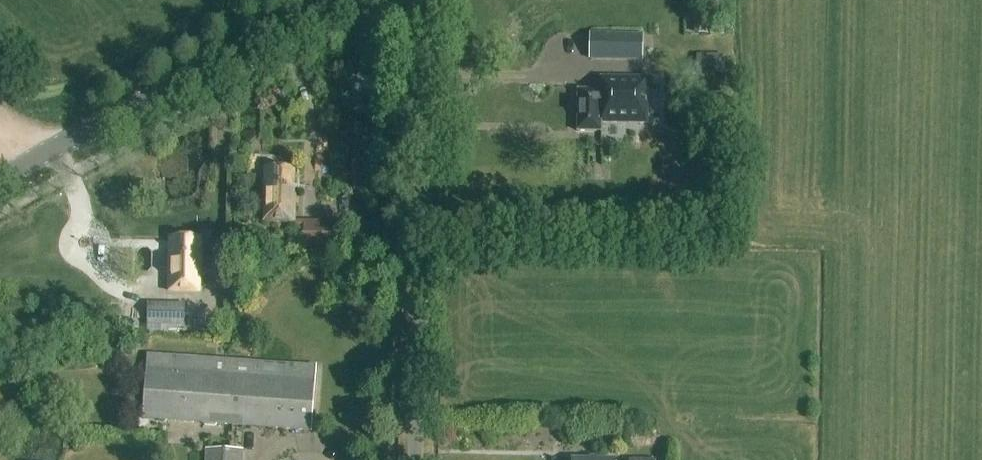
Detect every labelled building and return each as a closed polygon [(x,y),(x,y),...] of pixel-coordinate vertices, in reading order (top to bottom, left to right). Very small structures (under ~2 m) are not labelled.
[(587,62),(642,63),(642,35),(588,34),(587,62)] [(645,79),(599,79),(599,91),(575,91),(575,132),(599,132),(599,125),(645,125),(645,79)] [(688,165),(688,153),(644,152),(644,165),(660,165),(660,173),(676,173),(676,165),(688,165)] [(265,169),(264,223),(294,223),(296,169),(265,169)] [(296,221),(296,229),(304,229),(303,248),(341,249),(342,223),(296,221)] [(170,238),(169,292),(199,293),(200,239),(170,238)] [(148,304),(148,336),(176,336),(176,327),(183,327),(183,304),(148,304)] [(315,367),(216,361),(149,356),(147,371),(146,372),(143,419),(310,432),(315,367)] [(655,435),(633,435),(633,446),(655,446),(655,435)] [(206,459),(242,459),(243,452),(207,451),(206,459)]
